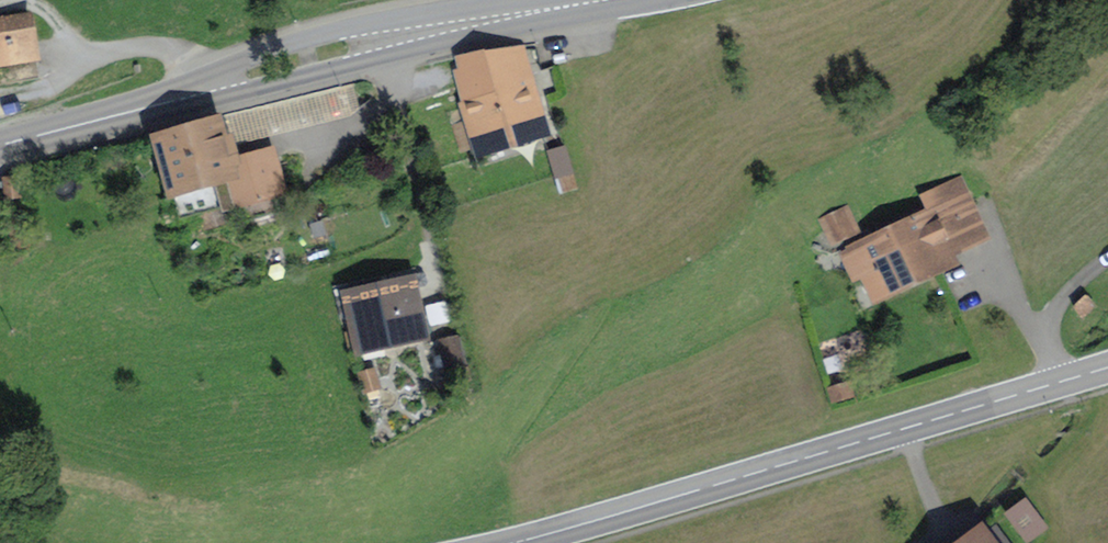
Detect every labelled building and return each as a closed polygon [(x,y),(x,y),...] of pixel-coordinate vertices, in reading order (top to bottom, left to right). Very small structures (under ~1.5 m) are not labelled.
[(29,16),(0,20),(0,48),(33,43),(29,16)] [(453,126),(461,152),(482,146),(482,147),(548,127),(540,102),(528,105),(511,49),(487,57),(497,91),(470,100),(473,110),(464,113),(467,122),(453,126)] [(497,91),(487,57),(485,50),(456,57),(470,100),(497,91)] [(236,163),(229,137),(222,139),(217,122),(158,138),(180,218),(240,202),(245,222),(284,212),(278,191),(282,191),(272,153),(236,163)] [(579,190),(566,145),(547,151),(560,196),(579,190)] [(19,196),(17,179),(4,181),(7,198),(19,196)] [(983,236),(958,183),(926,198),(932,212),(861,246),(882,290),(941,263),(938,256),(983,236)] [(832,240),(854,229),(845,210),(823,221),(832,240)] [(418,329),(409,290),(358,301),(367,340),(418,329)] [(1084,317),(1098,304),(1086,291),(1072,305),(1084,317)] [(462,369),(455,338),(439,342),(446,373),(462,369)] [(1044,529),(1024,504),(1009,516),(1028,541),(1044,529)]
